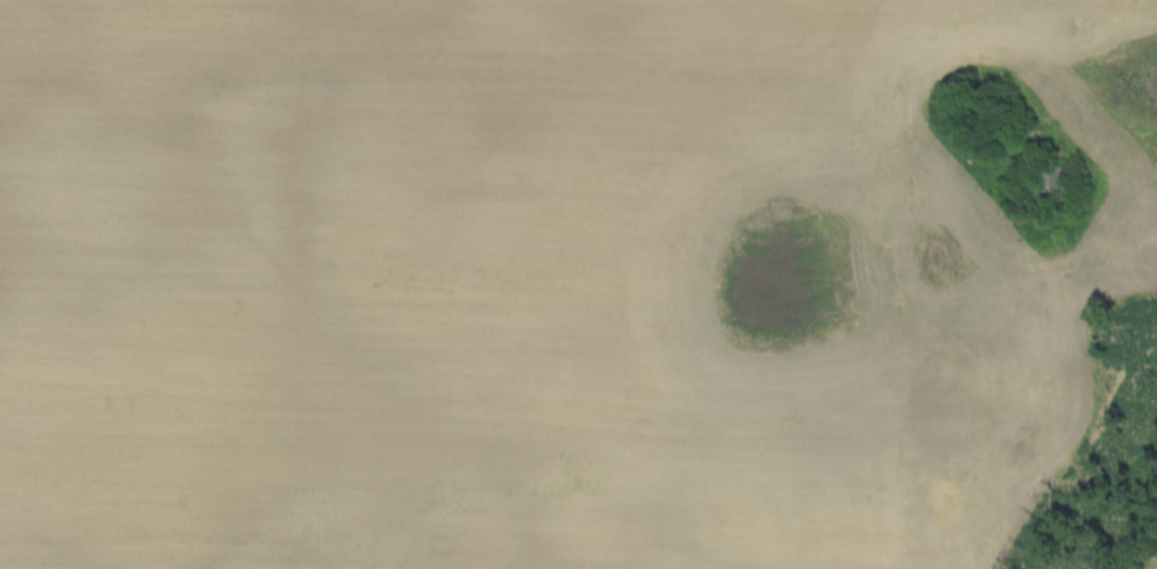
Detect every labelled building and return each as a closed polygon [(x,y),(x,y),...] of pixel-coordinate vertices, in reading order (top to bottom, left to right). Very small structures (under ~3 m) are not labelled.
[(1041,195),(1066,195),(1066,166),(1041,166),(1041,195)]
